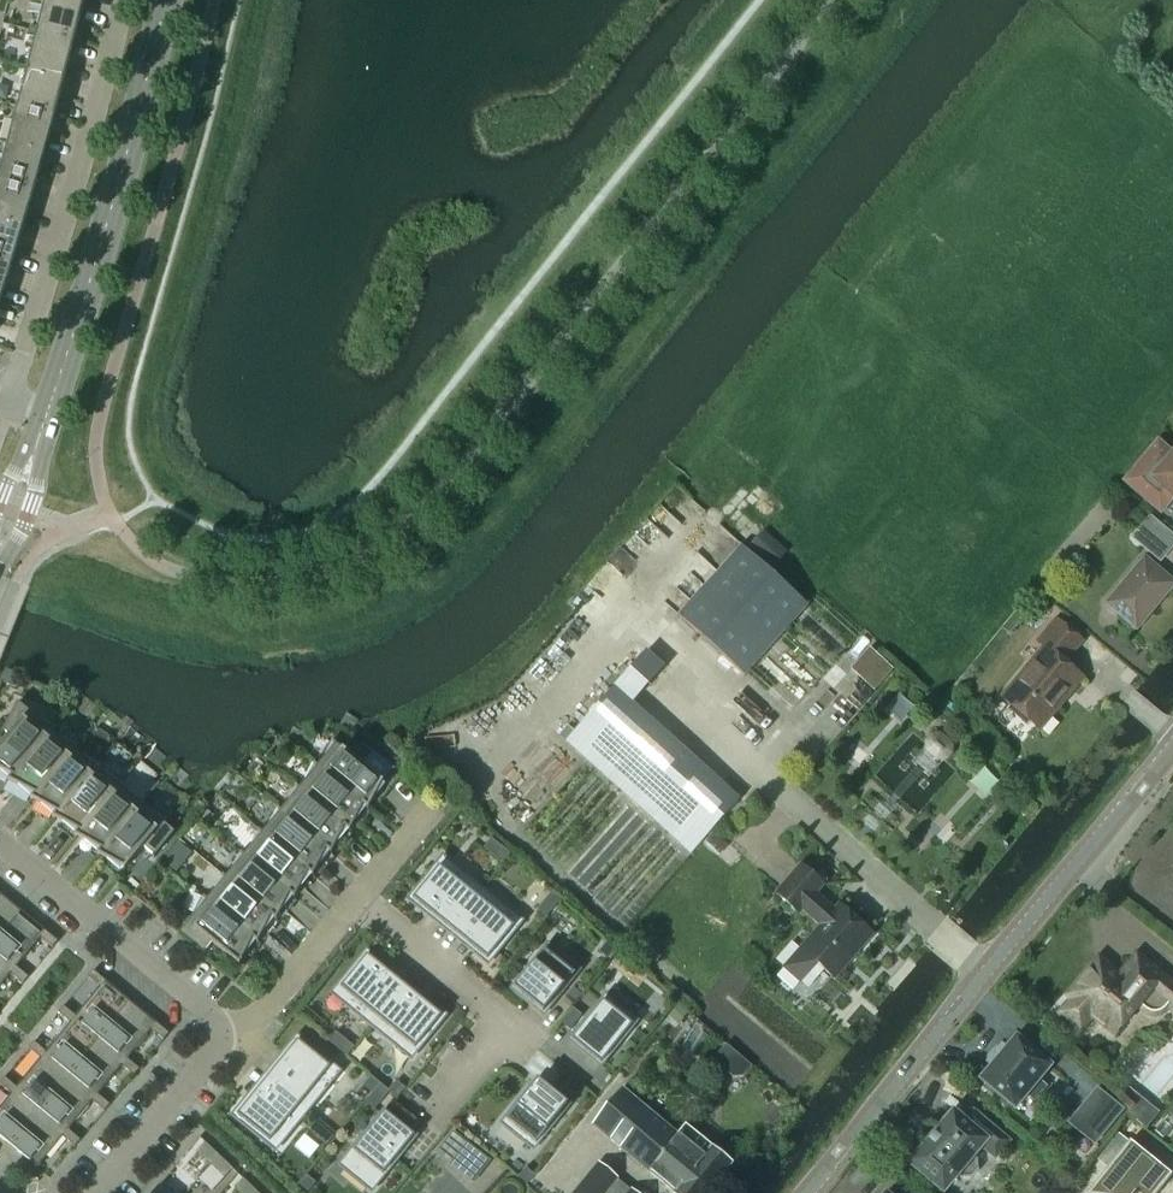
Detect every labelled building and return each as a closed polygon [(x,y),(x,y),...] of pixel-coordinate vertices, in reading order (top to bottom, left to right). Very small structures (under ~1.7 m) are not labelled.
[(83,5),(63,0),(45,0),(37,33),(74,43),(83,5)] [(64,81),(74,43),(37,33),(28,71),(64,81)] [(54,118),(64,81),(28,71),(18,108),(54,118)] [(44,156),(54,118),(18,108),(7,146),(44,156)] [(44,156),(7,146),(0,171),(0,183),(33,193),(44,156)] [(33,193),(0,183),(0,223),(22,230),(33,193)] [(22,230),(0,223),(0,264),(11,267),(22,230)] [(11,267),(0,264),(0,302),(11,267)] [(1158,443),(1124,483),(1161,514),(1172,499),(1172,455),(1158,443)] [(1150,517),(1140,529),(1151,538),(1161,526),(1151,518),(1150,517)] [(1142,548),(1151,538),(1140,529),(1131,539),(1142,548)] [(744,676),(808,606),(778,579),(764,567),(741,546),(678,617),(744,676)] [(1172,586),(1172,583),(1145,560),(1112,598),(1142,623),(1172,586)] [(1039,730),(1083,679),(1065,664),(1083,642),(1056,620),(1037,642),(1044,648),(1002,699),(1039,730)] [(739,801),(632,704),(664,668),(646,652),(566,742),(691,855),(739,801)] [(5,672),(1,683),(12,688),(17,676),(5,672)] [(54,728),(38,720),(18,703),(1,733),(4,734),(4,733),(9,737),(0,747),(0,772),(12,778),(8,782),(9,783),(54,728)] [(31,801),(76,746),(60,739),(52,732),(55,728),(54,728),(9,783),(34,796),(30,800),(30,801),(31,801)] [(394,771),(363,745),(362,747),(368,752),(359,763),(333,741),(324,759),(318,767),(314,764),(314,765),(369,810),(383,783),(394,771)] [(53,820),(99,765),(83,757),(75,750),(78,747),(76,746),(31,801),(56,815),(53,819),(52,819),(53,820)] [(75,838),(121,783),(105,775),(97,769),(100,765),(99,765),(53,820),(79,833),(75,837),(74,838),(75,838)] [(369,810),(314,765),(306,781),(299,789),(296,786),(295,787),(350,832),(363,807),(368,811),(369,810)] [(98,857),(143,802),(127,794),(119,787),(122,784),(121,783),(75,838),(101,851),(97,856),(98,857)] [(350,832),(295,787),(287,803),(281,811),(277,808),(277,809),(332,855),(345,830),(349,833),(350,833),(350,832)] [(154,859),(175,833),(164,824),(166,821),(149,812),(141,806),(144,802),(143,802),(98,857),(125,871),(144,848),(153,856),(152,857),(154,859)] [(332,855),(277,809),(269,825),(262,833),(259,831),(313,877),(326,852),(331,856),(332,855)] [(313,877),(259,831),(251,848),(244,856),(241,853),(240,854),(295,899),(308,874),(313,878),(313,877)] [(509,855),(491,839),(483,849),(502,864),(509,855)] [(295,899),(240,854),(232,870),(226,878),(222,875),(222,876),(277,921),(290,896),(294,900),(295,899)] [(852,959),(874,935),(839,905),(834,910),(816,895),(824,886),(801,866),(776,895),(799,915),(802,911),(823,930),(786,972),(803,987),(820,967),(831,977),(846,960),(852,959)] [(440,870),(413,902),(427,913),(433,906),(455,924),(480,894),(457,875),(452,880),(440,870)] [(277,921),(222,876),(214,892),(207,900),(204,897),(203,898),(258,944),(271,919),(276,922),(277,921)] [(546,918),(562,899),(552,892),(537,910),(546,918)] [(455,924),(479,944),(473,951),(487,963),(513,931),(501,920),(505,915),(480,894),(455,924)] [(20,911),(0,895),(0,935),(20,911)] [(258,944),(203,898),(196,915),(178,935),(203,956),(205,954),(204,953),(212,944),(239,967),(253,941),(257,944),(258,945),(258,944)] [(46,933),(20,911),(0,935),(0,955),(16,968),(40,939),(52,949),(58,943),(46,933)] [(615,950),(606,943),(598,952),(608,960),(615,950)] [(545,952),(513,991),(530,1005),(535,999),(547,1009),(574,976),(545,952)] [(16,968),(0,955),(0,988),(11,975),(23,985),(28,978),(16,968)] [(367,958),(340,990),(353,1001),(348,1006),(372,1026),(397,996),(374,977),(380,970),(367,958)] [(1115,1035),(1149,993),(1158,1001),(1170,986),(1136,958),(1119,978),(1105,967),(1093,968),(1069,996),(1073,1000),(1069,1005),(1067,1011),(1067,1017),(1070,1021),(1076,1024),(1081,1023),(1086,1020),(1091,1015),(1115,1035)] [(101,1039),(131,1003),(93,972),(87,978),(99,988),(75,1017),(101,1039)] [(420,1015),(397,996),(372,1026),(396,1046),(401,1041),(413,1051),(440,1019),(426,1008),(420,1015)] [(169,1034),(131,1003),(101,1039),(127,1060),(151,1031),(163,1041),(169,1034)] [(602,1004),(575,1037),(587,1048),(583,1053),(600,1067),(631,1028),(602,1004)] [(101,1039),(75,1017),(63,1007),(58,1014),(70,1024),(46,1053),(72,1074),(101,1039)] [(582,1016),(572,1008),(560,1023),(570,1031),(582,1016)] [(354,1048),(335,1033),(328,1042),(347,1057),(354,1048)] [(1051,1067),(1016,1038),(1005,1051),(1001,1048),(988,1065),(991,1067),(980,1081),(1015,1110),(1027,1096),(1034,1102),(1046,1088),(1039,1082),(1051,1067)] [(139,1070),(127,1060),(101,1039),(72,1074),(98,1096),(122,1067),(134,1077),(139,1070)] [(286,1055),(293,1062),(275,1085),(305,1110),(324,1085),(319,1081),(329,1068),(297,1042),(286,1055)] [(42,1110),(72,1074),(46,1053),(34,1043),(28,1049),(40,1059),(16,1088),(42,1110)] [(110,1106),(98,1096),(72,1074),(42,1110),(68,1131),(92,1102),(104,1112),(110,1106)] [(372,1094),(380,1084),(371,1077),(363,1086),(372,1094)] [(42,1110),(16,1088),(4,1078),(0,1084),(0,1086),(11,1095),(0,1108),(0,1138),(11,1147),(42,1110)] [(396,1081),(388,1091),(389,1092),(398,1098),(405,1089),(396,1081)] [(374,1111),(389,1092),(388,1091),(380,1084),(372,1094),(365,1103),(374,1111)] [(249,1102),(237,1116),(269,1142),(279,1130),(285,1134),(305,1110),(275,1085),(256,1108),(249,1102)] [(546,1099),(533,1088),(505,1123),(534,1147),(567,1107),(550,1093),(546,1099)] [(731,1165),(711,1149),(694,1135),(685,1128),(679,1136),(622,1090),(592,1126),(616,1147),(674,1192),(709,1192),(731,1165)] [(1094,1145),(1122,1112),(1097,1090),(1069,1124),(1094,1145)] [(37,1169),(63,1138),(75,1148),(80,1141),(68,1131),(42,1110),(11,1147),(37,1169)] [(964,1122),(953,1113),(910,1165),(943,1192),(957,1176),(961,1179),(971,1178),(977,1171),(976,1160),(972,1157),(981,1148),(995,1160),(1010,1142),(973,1111),(964,1122)] [(385,1113),(347,1159),(358,1168),(353,1175),(371,1189),(414,1137),(385,1113)] [(315,1122),(308,1131),(326,1147),(334,1137),(315,1122)] [(453,1132),(437,1154),(452,1166),(468,1144),(453,1132)] [(1128,1135),(1089,1184),(1150,1191),(1169,1167),(1128,1135)] [(219,1157),(205,1143),(196,1153),(210,1166),(219,1157)] [(232,1170),(219,1157),(210,1166),(224,1179),(232,1170)] [(632,1191),(631,1192),(617,1181),(618,1180),(599,1164),(576,1192),(634,1192),(632,1191)] [(535,1176),(525,1168),(518,1177),(527,1185),(535,1176)] [(316,1183),(306,1176),(299,1185),(308,1192),(316,1183)] [(243,1179),(234,1188),(239,1192),(256,1192),(243,1179)]
